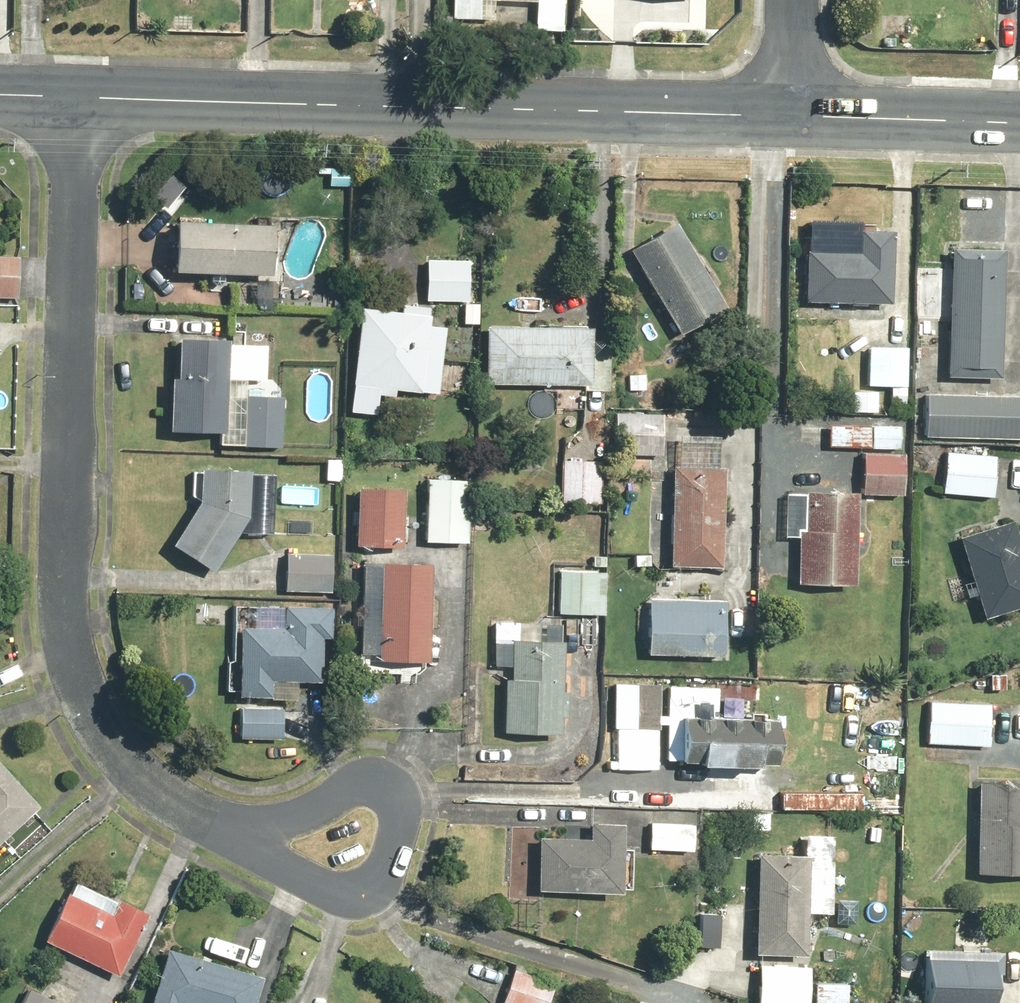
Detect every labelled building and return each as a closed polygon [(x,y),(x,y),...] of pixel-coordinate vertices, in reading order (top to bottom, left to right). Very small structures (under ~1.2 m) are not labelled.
[(449,18),(479,19),(479,0),(450,0),(449,18)] [(536,1),(535,32),(563,33),(565,0),(505,0),(536,1)] [(174,219),(171,271),(272,278),(275,226),(174,219)] [(676,220),(628,249),(681,339),(729,311),(676,220)] [(804,303),(890,305),(892,234),(859,233),(858,254),(806,252),(804,303)] [(1003,250),(950,249),(947,378),(999,379),(1003,250)] [(17,301),(19,258),(0,258),(0,300),(17,301)] [(470,259),(426,258),(425,300),(469,301),(470,259)] [(402,306),(401,312),(358,310),(351,413),(379,415),(380,395),(394,396),(394,388),(441,391),(445,315),(428,314),(428,308),(402,306)] [(908,306),(893,306),(892,345),(908,346),(908,306)] [(919,345),(923,345),(922,368),(938,369),(939,345),(940,323),(920,322),(919,345)] [(485,324),(484,383),(591,386),(593,327),(485,324)] [(169,432),(218,434),(218,447),(281,449),(283,395),(248,395),(248,380),(264,380),(264,348),(226,347),(226,339),(178,338),(177,378),(170,377),(169,432)] [(867,386),(891,387),(891,402),(906,403),(906,387),(907,348),(868,347),(867,386)] [(853,393),(853,413),(876,414),(877,393),(853,393)] [(926,437),(1019,440),(1019,397),(928,394),(926,437)] [(654,473),(656,427),(664,427),(664,412),(657,412),(614,410),(612,471),(654,473)] [(828,425),(828,446),(899,449),(900,427),(828,425)] [(944,452),(942,495),(994,497),(996,455),(944,452)] [(862,453),(861,493),(903,495),(904,455),(862,453)] [(602,461),(562,460),(562,503),(601,504),(602,461)] [(721,572),(726,467),(672,465),(668,569),(721,572)] [(216,571),(246,524),(264,525),(275,517),(277,469),(251,467),(250,470),(199,469),(198,503),(173,545),(216,571)] [(470,479),(426,478),(425,541),(468,543),(470,479)] [(405,488),(358,487),(356,547),(403,548),(405,488)] [(852,587),(855,492),(785,490),(784,539),(798,539),(797,585),(852,587)] [(1019,607),(1019,543),(1012,520),(957,538),(984,619),(1019,607)] [(285,589),(285,591),(334,592),(335,554),(283,553),(282,571),(256,571),(256,588),(285,589)] [(415,678),(415,665),(426,665),(430,564),(379,562),(363,562),(359,676),(415,678)] [(605,572),(557,572),(556,615),(604,616),(605,572)] [(649,601),(648,656),(723,658),(724,603),(649,601)] [(301,610),(301,630),(238,628),(236,697),(295,698),(295,682),(323,683),(324,650),(331,650),(332,611),(301,610)] [(493,666),(511,667),(511,681),(504,680),(502,732),(560,735),(563,683),(564,643),(557,642),(558,626),(494,623),(493,666)] [(614,685),(613,730),(660,731),(661,686),(614,685)] [(927,702),(925,744),(989,747),(991,705),(927,702)] [(271,707),(271,709),(241,708),(240,737),(281,739),(283,710),(279,710),(279,707),(271,707)] [(682,718),(681,764),(775,767),(776,720),(682,718)] [(14,831),(41,806),(0,761),(0,844),(14,831)] [(977,783),(974,874),(1019,876),(1019,784),(977,783)] [(649,823),(648,849),(694,850),(694,824),(649,823)] [(535,891),(620,895),(623,825),(589,824),(589,839),(537,837),(535,891)] [(809,854),(758,853),(755,954),(805,956),(809,854)] [(44,942),(117,974),(146,910),(119,898),(111,914),(65,894),(44,942)] [(165,949),(149,1002),(254,1002),(261,977),(165,949)] [(926,1002),(998,1002),(999,955),(927,953),(926,1002)] [(755,1002),(808,1002),(809,968),(756,967),(755,1002)] [(500,1002),(548,1002),(555,983),(512,968),(500,1002)] [(816,983),(815,1002),(847,1002),(848,984),(816,983)] [(20,1002),(61,1002),(28,988),(20,1002)]
